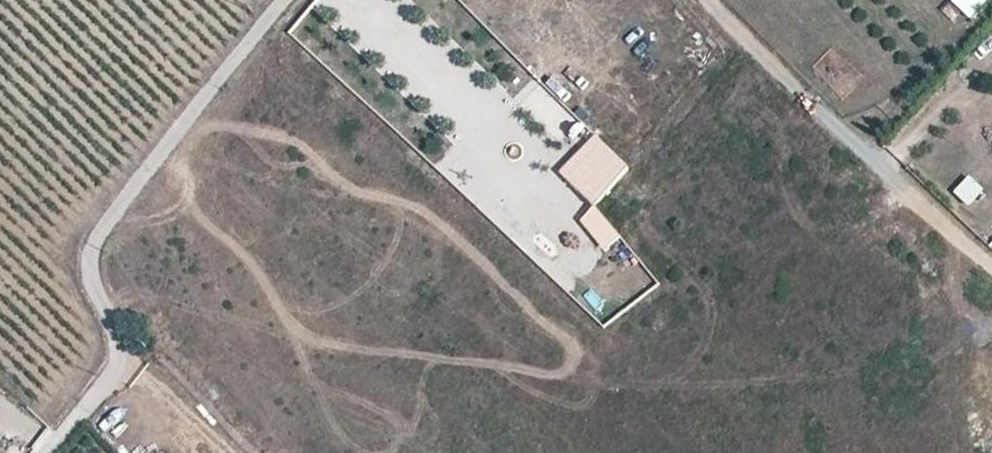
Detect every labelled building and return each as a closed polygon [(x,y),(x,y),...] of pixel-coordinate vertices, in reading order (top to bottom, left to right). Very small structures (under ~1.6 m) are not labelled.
[(952,1),(971,19),(989,0),(952,0),(952,1)] [(629,168),(596,137),(561,173),(594,206),(629,168)] [(955,196),(972,208),(985,190),(968,177),(955,196)] [(622,237),(594,206),(577,222),(605,252),(622,237)]
